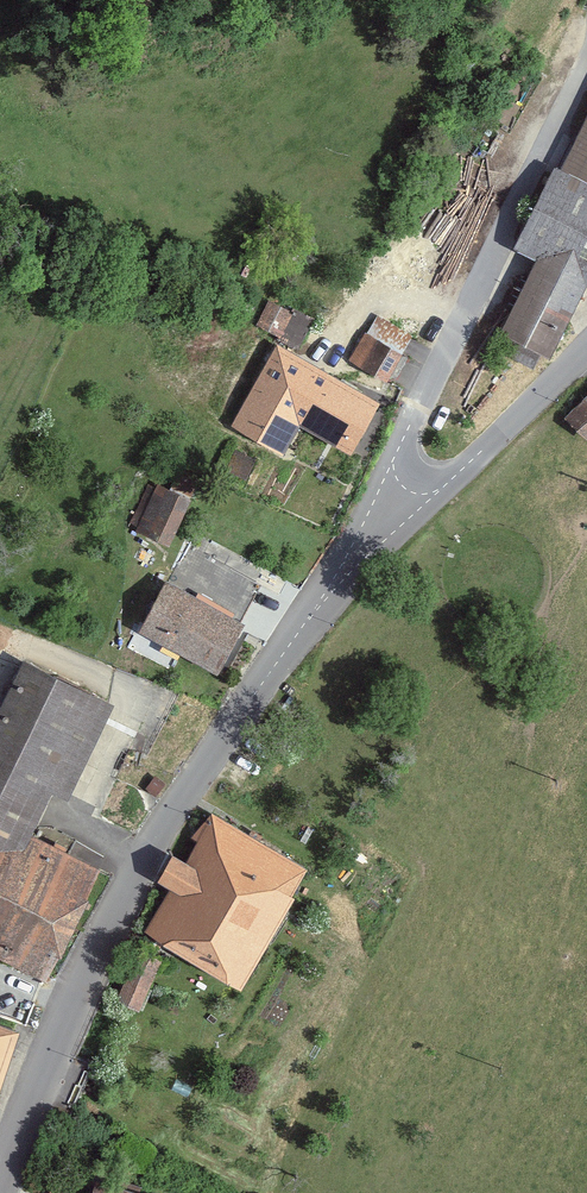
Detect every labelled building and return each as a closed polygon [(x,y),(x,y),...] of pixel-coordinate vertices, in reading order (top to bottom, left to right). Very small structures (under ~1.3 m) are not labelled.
[(586,172),(586,118),(565,161),(586,172)] [(540,353),(575,274),(586,280),(586,190),(546,173),(514,247),(534,255),(499,335),(540,353)] [(259,322),(299,342),(312,316),(272,296),(259,322)] [(383,384),(399,354),(359,332),(342,361),(383,384)] [(371,401),(305,365),(279,412),(346,448),(371,401)] [(586,442),(586,390),(559,419),(586,444),(586,442)] [(163,543),(185,496),(143,477),(121,523),(163,543)] [(232,623),(155,585),(130,635),(207,673),(232,623)] [(44,793),(61,801),(109,700),(90,691),(91,690),(19,657),(0,699),(0,821),(26,835),(44,793)] [(214,812),(142,936),(232,989),(304,864),(214,812)] [(93,870),(26,835),(0,821),(0,891),(64,921),(93,870)] [(36,984),(64,921),(0,891),(0,962),(36,984)] [(12,1029),(0,1025),(0,1062),(12,1029)]
